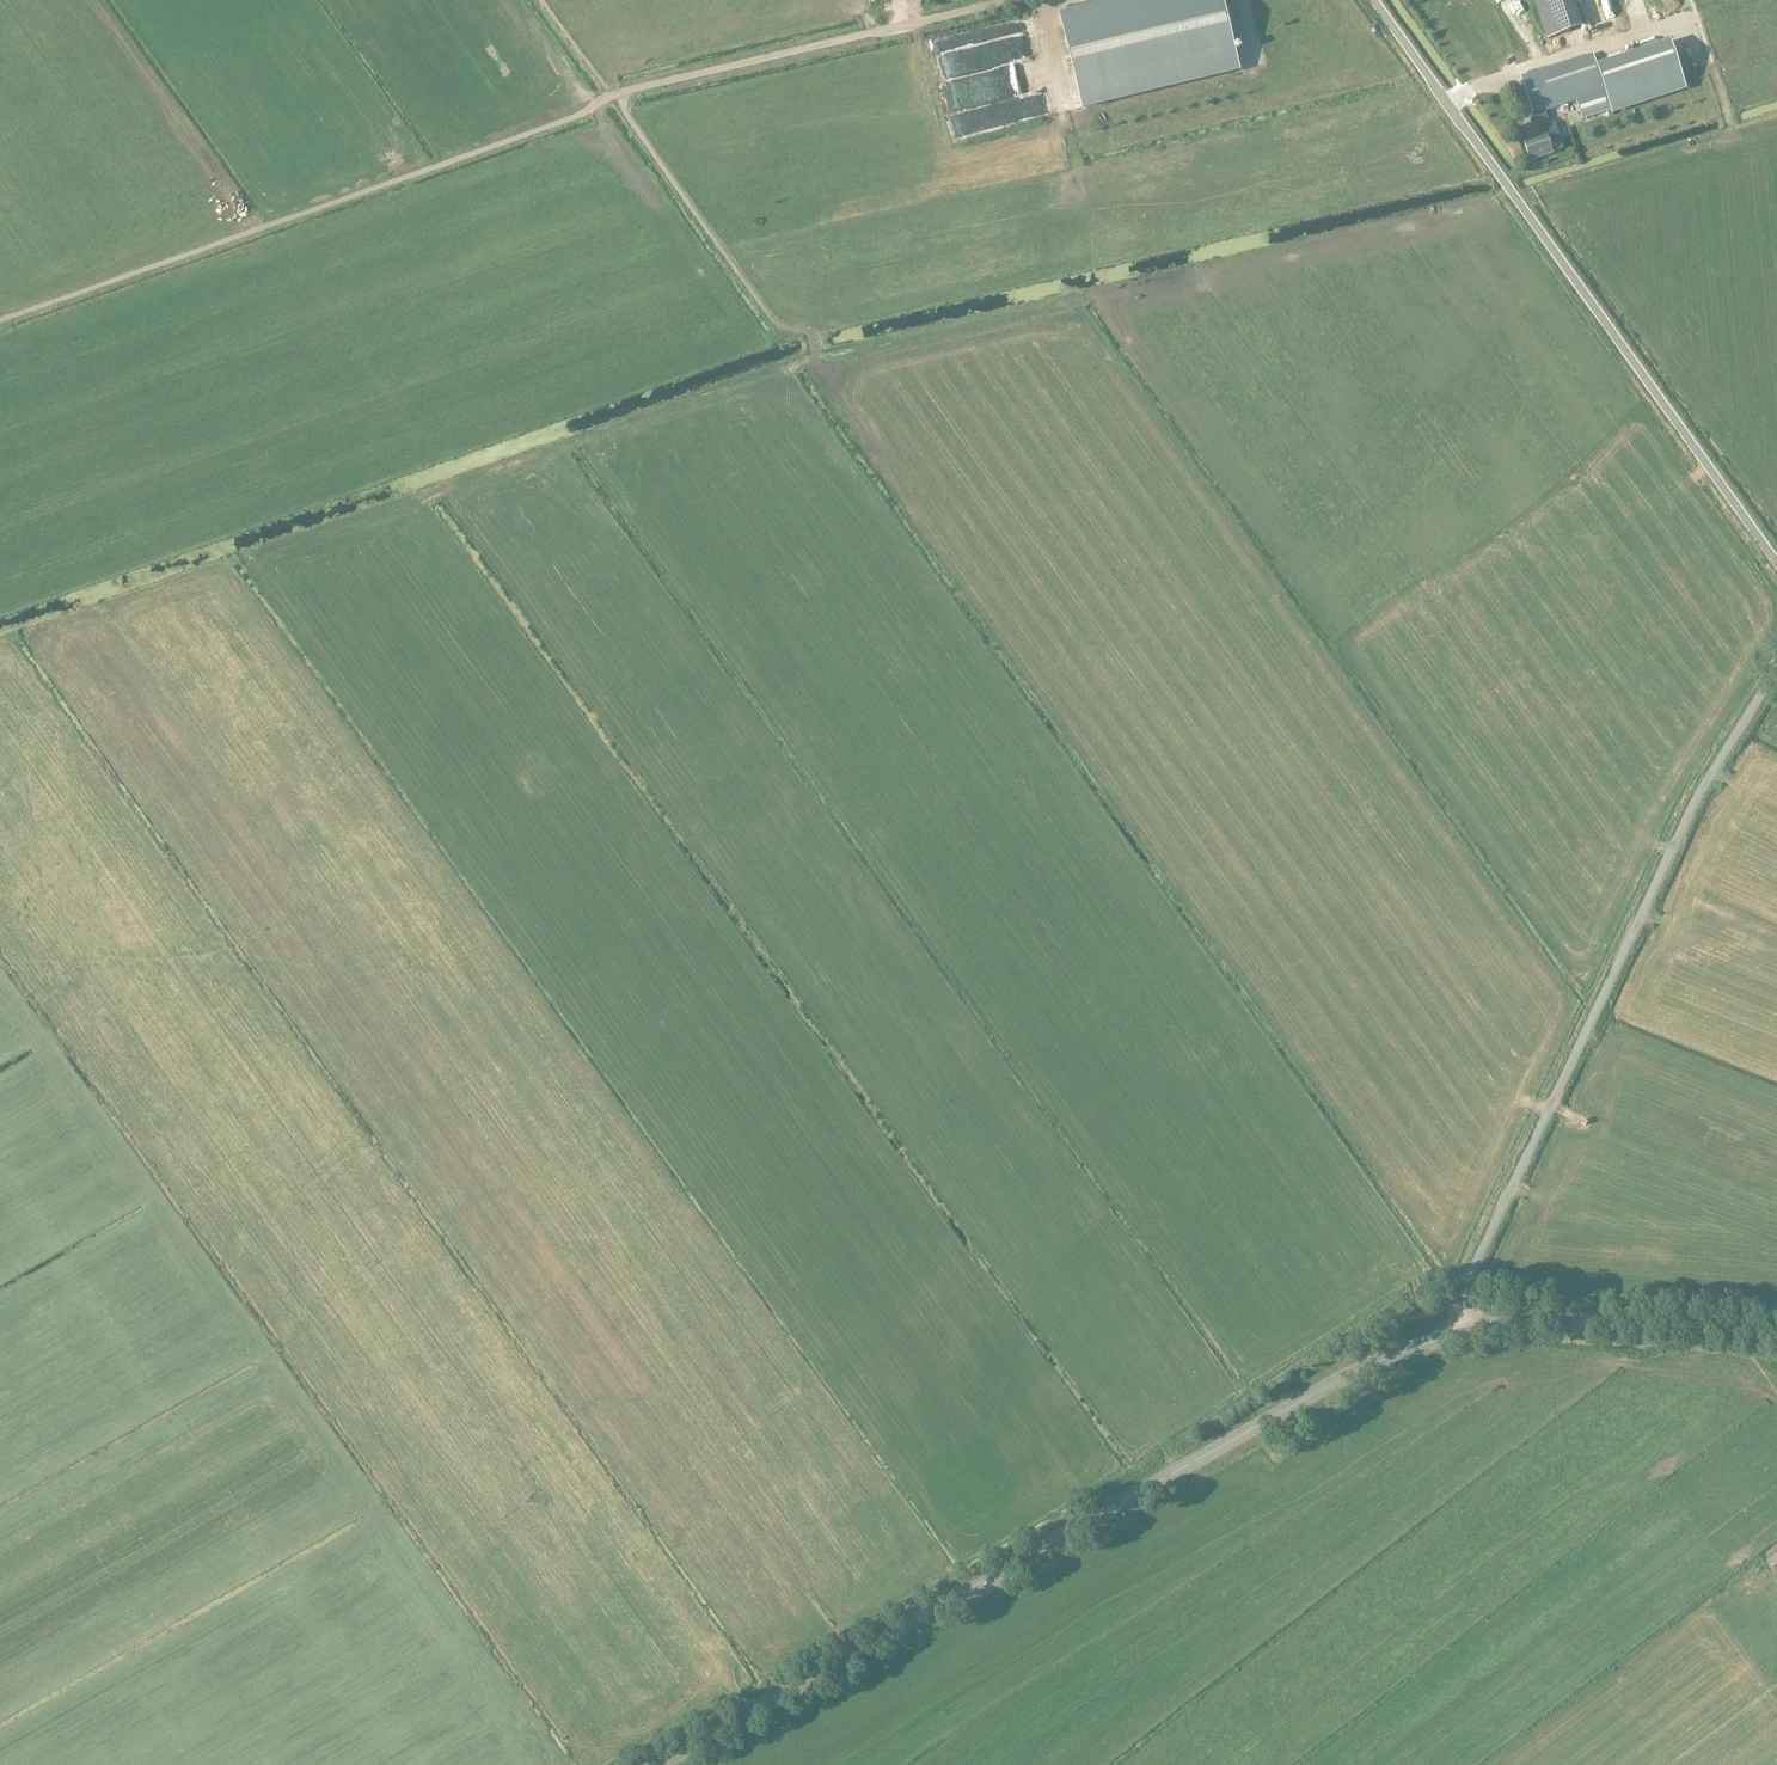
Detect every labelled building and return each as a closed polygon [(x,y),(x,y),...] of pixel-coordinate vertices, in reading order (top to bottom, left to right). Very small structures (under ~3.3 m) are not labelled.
[(1082,107),(1239,69),(1222,0),(1126,0),(1060,16),(1070,59),(1066,60),(1067,66),(1072,65),(1082,107)] [(1547,40),(1581,29),(1572,0),(1533,0),(1547,40)] [(1624,11),(1641,6),(1639,0),(1621,0),(1624,11)] [(1595,66),(1592,55),(1520,78),(1535,124),(1547,120),(1544,112),(1575,102),(1582,120),(1610,110),(1612,114),(1686,90),(1670,41),(1595,66)] [(1036,68),(1008,69),(1008,83),(1036,82),(1036,68)] [(1539,138),(1523,143),(1529,161),(1551,154),(1548,143),(1559,140),(1553,123),(1536,129),(1539,138)]
